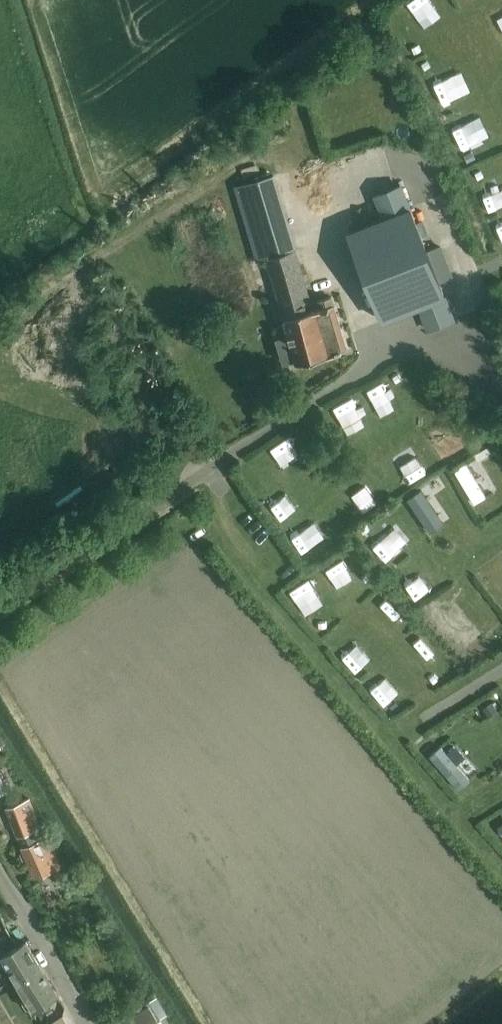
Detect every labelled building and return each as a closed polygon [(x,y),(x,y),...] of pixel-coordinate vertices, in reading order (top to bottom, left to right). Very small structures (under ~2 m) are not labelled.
[(273,175),(234,186),(253,249),(255,261),(266,257),(288,335),(276,338),(283,364),(295,360),(296,363),(347,349),(331,296),(318,300),(320,308),(309,311),(307,303),(310,302),(295,249),(291,238),(273,175)] [(428,329),(453,319),(444,296),(438,280),(401,185),(375,195),(384,218),(348,232),(383,320),(419,306),(428,329)] [(491,702),(483,708),(489,716),(497,711),(491,702)] [(5,791),(8,790),(0,772),(0,794),(5,791)] [(7,806),(23,847),(22,847),(24,852),(20,854),(23,861),(27,859),(34,877),(60,866),(52,849),(54,849),(48,836),(41,839),(37,829),(40,827),(29,798),(7,806)] [(67,925),(59,929),(64,941),(73,937),(67,925)] [(114,925),(103,932),(110,944),(121,937),(114,925)] [(9,968),(18,983),(42,968),(25,941),(1,955),(9,968)] [(58,995),(42,968),(18,983),(26,996),(22,999),(27,1008),(31,1005),(34,1010),(58,995)] [(160,1017),(150,1001),(110,1023),(111,1023),(150,1023),(149,1023),(160,1017)] [(63,1015),(47,1023),(68,1023),(63,1015)]
